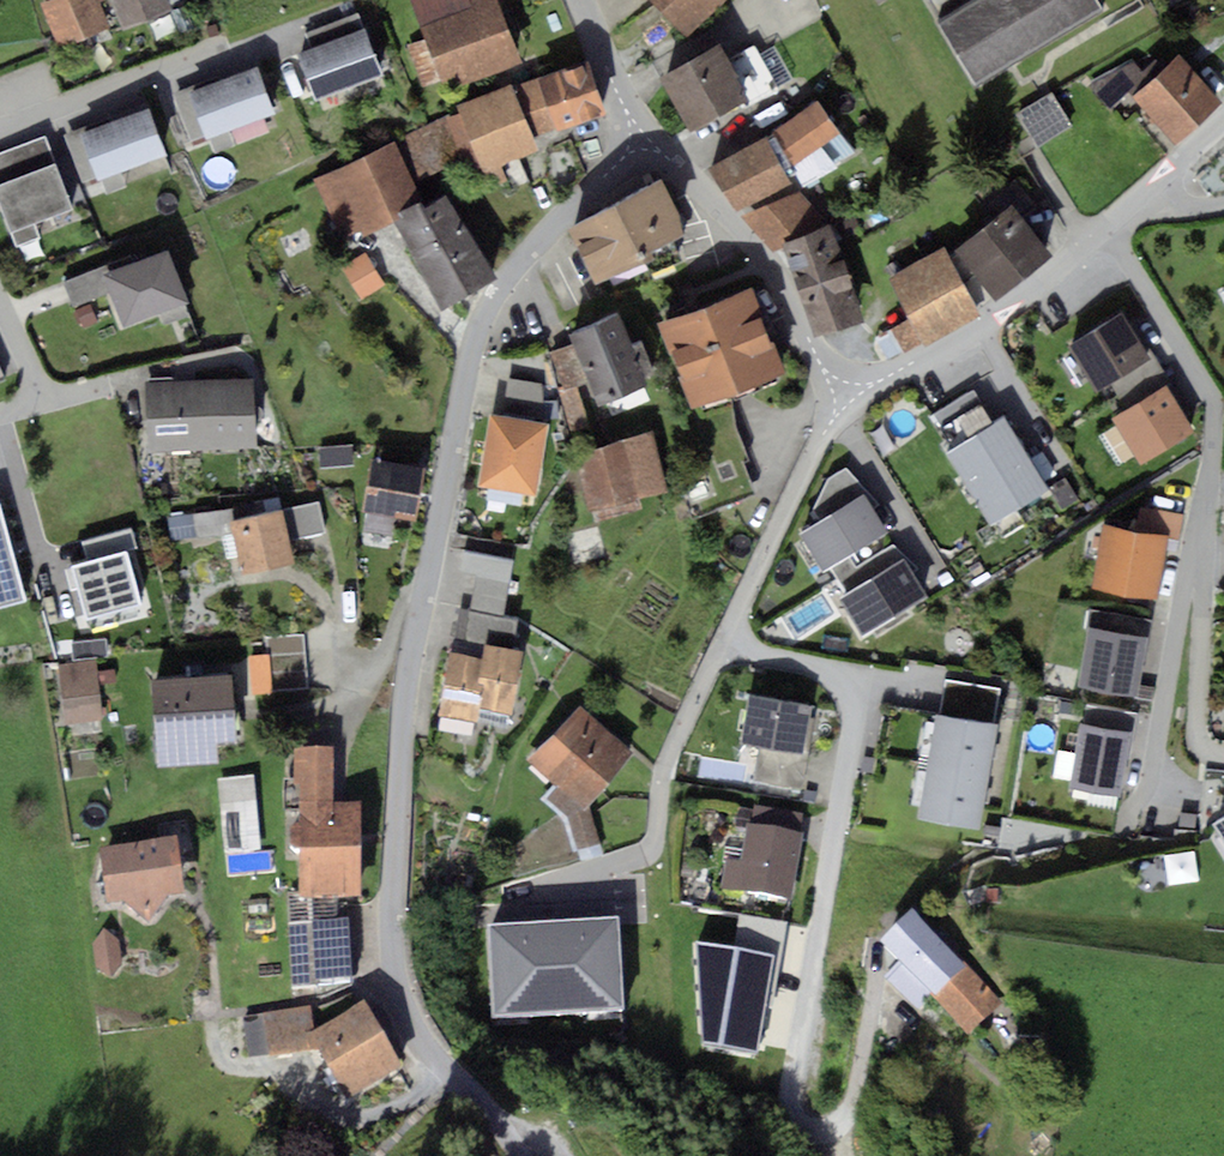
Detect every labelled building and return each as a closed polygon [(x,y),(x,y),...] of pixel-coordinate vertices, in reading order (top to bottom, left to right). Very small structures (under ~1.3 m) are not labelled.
[(44,8),(60,50),(110,31),(98,0),(64,0),(44,8)] [(126,30),(173,13),(168,0),(114,0),(126,30)] [(425,39),(407,45),(423,88),(440,82),(444,92),(523,62),(499,0),(410,0),(425,39)] [(693,41),(737,0),(654,0),(693,41)] [(938,22),(974,0),(925,0),(938,22)] [(938,22),(979,87),(1106,13),(1099,0),(974,0),(938,22)] [(305,33),(311,48),(365,28),(359,12),(305,33)] [(311,48),(295,54),(313,102),(383,76),(365,28),(311,48)] [(690,129),(742,104),(745,108),(779,89),(754,45),(728,58),(722,45),(663,74),(690,129)] [(1137,95),(1175,144),(1223,106),(1223,103),(1188,56),(1137,95)] [(1107,104),(1149,77),(1136,57),(1094,85),(1107,104)] [(590,64),(523,89),(541,138),(608,114),(590,64)] [(256,65),(188,90),(205,137),(273,113),(256,65)] [(465,119),(418,138),(437,183),(483,164),(494,191),(510,184),(503,167),(542,151),(514,84),(460,107),(465,119)] [(189,143),(205,137),(188,90),(172,95),(189,143)] [(1057,95),(1022,115),(1040,145),(1074,125),(1057,95)] [(818,101),(771,135),(794,166),(841,133),(818,101)] [(147,105),(80,130),(97,178),(165,153),(147,105)] [(81,184),(97,178),(80,130),(63,136),(81,184)] [(0,151),(0,205),(10,233),(73,209),(44,134),(0,151)] [(768,136),(716,162),(739,207),(790,181),(768,136)] [(400,143),(322,185),(351,240),(429,199),(400,143)] [(662,181),(569,224),(596,284),(689,241),(662,181)] [(803,190),(747,219),(765,255),(822,226),(803,190)] [(446,195),(396,224),(444,308),(495,279),(446,195)] [(1007,205),(953,250),(995,299),(1049,254),(1007,205)] [(839,244),(791,260),(816,336),(864,320),(839,244)] [(948,246),(891,275),(924,341),(981,312),(948,246)] [(169,252),(104,276),(124,328),(189,303),(169,252)] [(368,260),(346,273),(364,304),(386,291),(368,260)] [(752,289),(660,323),(691,407),(784,373),(752,289)] [(622,313),(569,332),(575,347),(555,354),(568,390),(594,380),(600,398),(647,381),(622,313)] [(1124,313),(1068,344),(1097,394),(1152,362),(1124,313)] [(255,379),(148,385),(152,454),(259,448),(255,379)] [(508,379),(504,409),(541,414),(545,384),(508,379)] [(1171,392),(1115,423),(1139,467),(1195,437),(1171,392)] [(1010,411),(953,446),(1000,521),(1057,485),(1010,411)] [(549,423),(489,414),(478,486),(538,495),(549,423)] [(649,433),(577,452),(592,507),(664,488),(649,433)] [(351,451),(324,452),(325,469),(352,468),(351,451)] [(421,470),(372,465),(367,511),(416,516),(421,470)] [(872,489),(809,529),(834,568),(897,527),(872,489)] [(27,599),(1,504),(0,504),(0,606),(27,599)] [(319,506),(296,510),(302,540),(324,536),(319,506)] [(283,512),(233,522),(242,570),(292,561),(283,512)] [(232,514),(176,518),(177,540),(233,536),(232,514)] [(1172,539),(1107,527),(1096,590),(1161,602),(1172,539)] [(911,552),(848,593),(873,631),(936,591),(911,552)] [(458,607),(450,655),(478,660),(481,642),(511,647),(517,619),(503,616),(513,563),(463,553),(459,573),(477,577),(471,609),(458,607)] [(1150,641),(1095,631),(1084,688),(1139,699),(1150,641)] [(307,633),(268,635),(269,656),(249,657),(251,696),(310,694),(307,633)] [(478,660),(450,655),(439,719),(470,724),(473,711),(513,718),(524,649),(511,647),(481,642),(478,660)] [(97,665),(58,667),(62,726),(101,724),(97,665)] [(235,674),(154,679),(156,708),(158,746),(159,765),(218,761),(217,743),(239,741),(235,674)] [(817,712),(751,701),(743,744),(809,756),(817,712)] [(583,703),(530,761),(567,795),(566,819),(574,819),(580,849),(601,845),(592,803),(638,754),(583,703)] [(998,717),(941,708),(923,816),(980,825),(998,717)] [(1143,727),(1090,718),(1079,781),(1131,790),(1143,727)] [(334,759),(295,760),(296,901),(362,901),(362,814),(335,814),(334,759)] [(226,855),(261,851),(254,779),(219,783),(226,855)] [(808,832),(757,826),(750,879),(729,876),(726,899),(797,908),(808,832)] [(178,847),(102,856),(108,906),(123,904),(150,927),(171,904),(185,902),(178,847)] [(1202,882),(1197,850),(1167,854),(1172,886),(1202,882)] [(1166,856),(1149,857),(1151,886),(1168,884),(1166,856)] [(918,918),(886,947),(905,968),(889,983),(918,1017),(936,1001),(967,973),(918,918)] [(617,921),(488,928),(493,1018),(622,1010),(617,921)] [(350,924),(291,925),(293,994),(352,992),(350,924)] [(118,945),(105,937),(96,948),(99,970),(109,977),(121,967),(118,945)] [(776,958),(698,948),(705,1051),(758,1060),(776,958)] [(967,973),(936,1001),(971,1040),(1002,1009),(967,973)] [(363,1015),(314,1043),(310,1012),(267,1018),(272,1057),(318,1049),(348,1102),(397,1074),(363,1015)]
